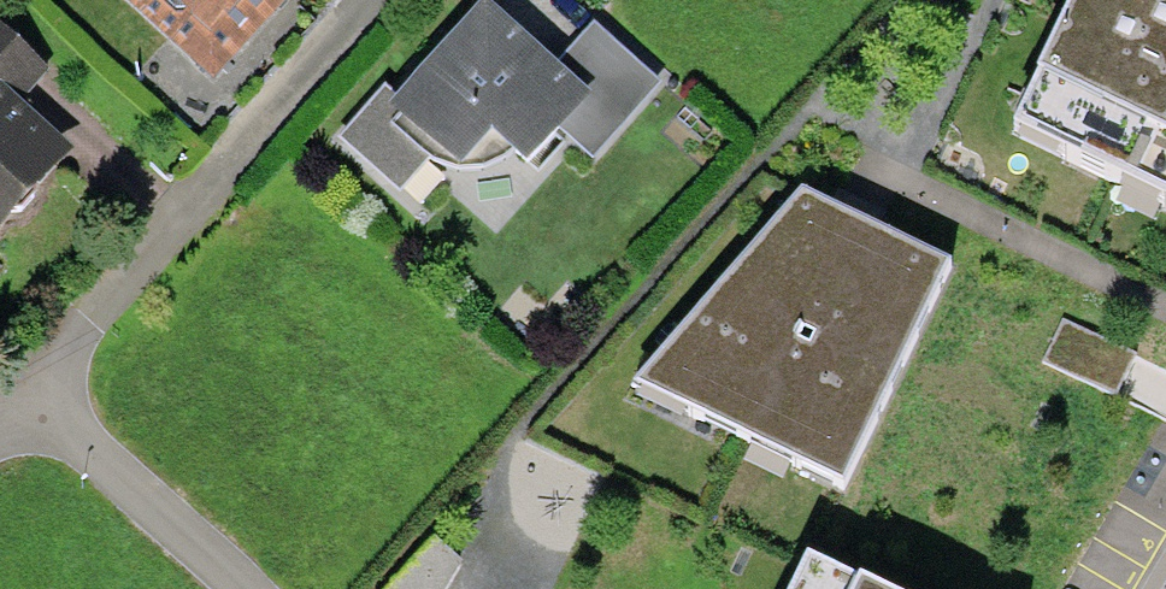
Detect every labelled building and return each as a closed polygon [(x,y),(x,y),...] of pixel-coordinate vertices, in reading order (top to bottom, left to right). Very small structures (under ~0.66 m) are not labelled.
[(215,80),(289,0),(126,0),(215,80)] [(1014,131),(1165,203),(1165,0),(1076,0),(1014,131)] [(555,64),(486,1),(396,97),(384,85),(336,137),(396,192),(428,159),(460,171),(481,170),(511,153),(526,167),(561,129),(592,158),(660,85),(593,23),(555,64)] [(0,25),(0,242),(80,154),(21,101),(49,70),(0,25)] [(949,264),(800,192),(633,389),(841,484),(949,264)] [(1064,319),(1042,359),(1112,397),(1134,357),(1064,319)] [(813,565),(801,588),(867,588),(813,565)]
